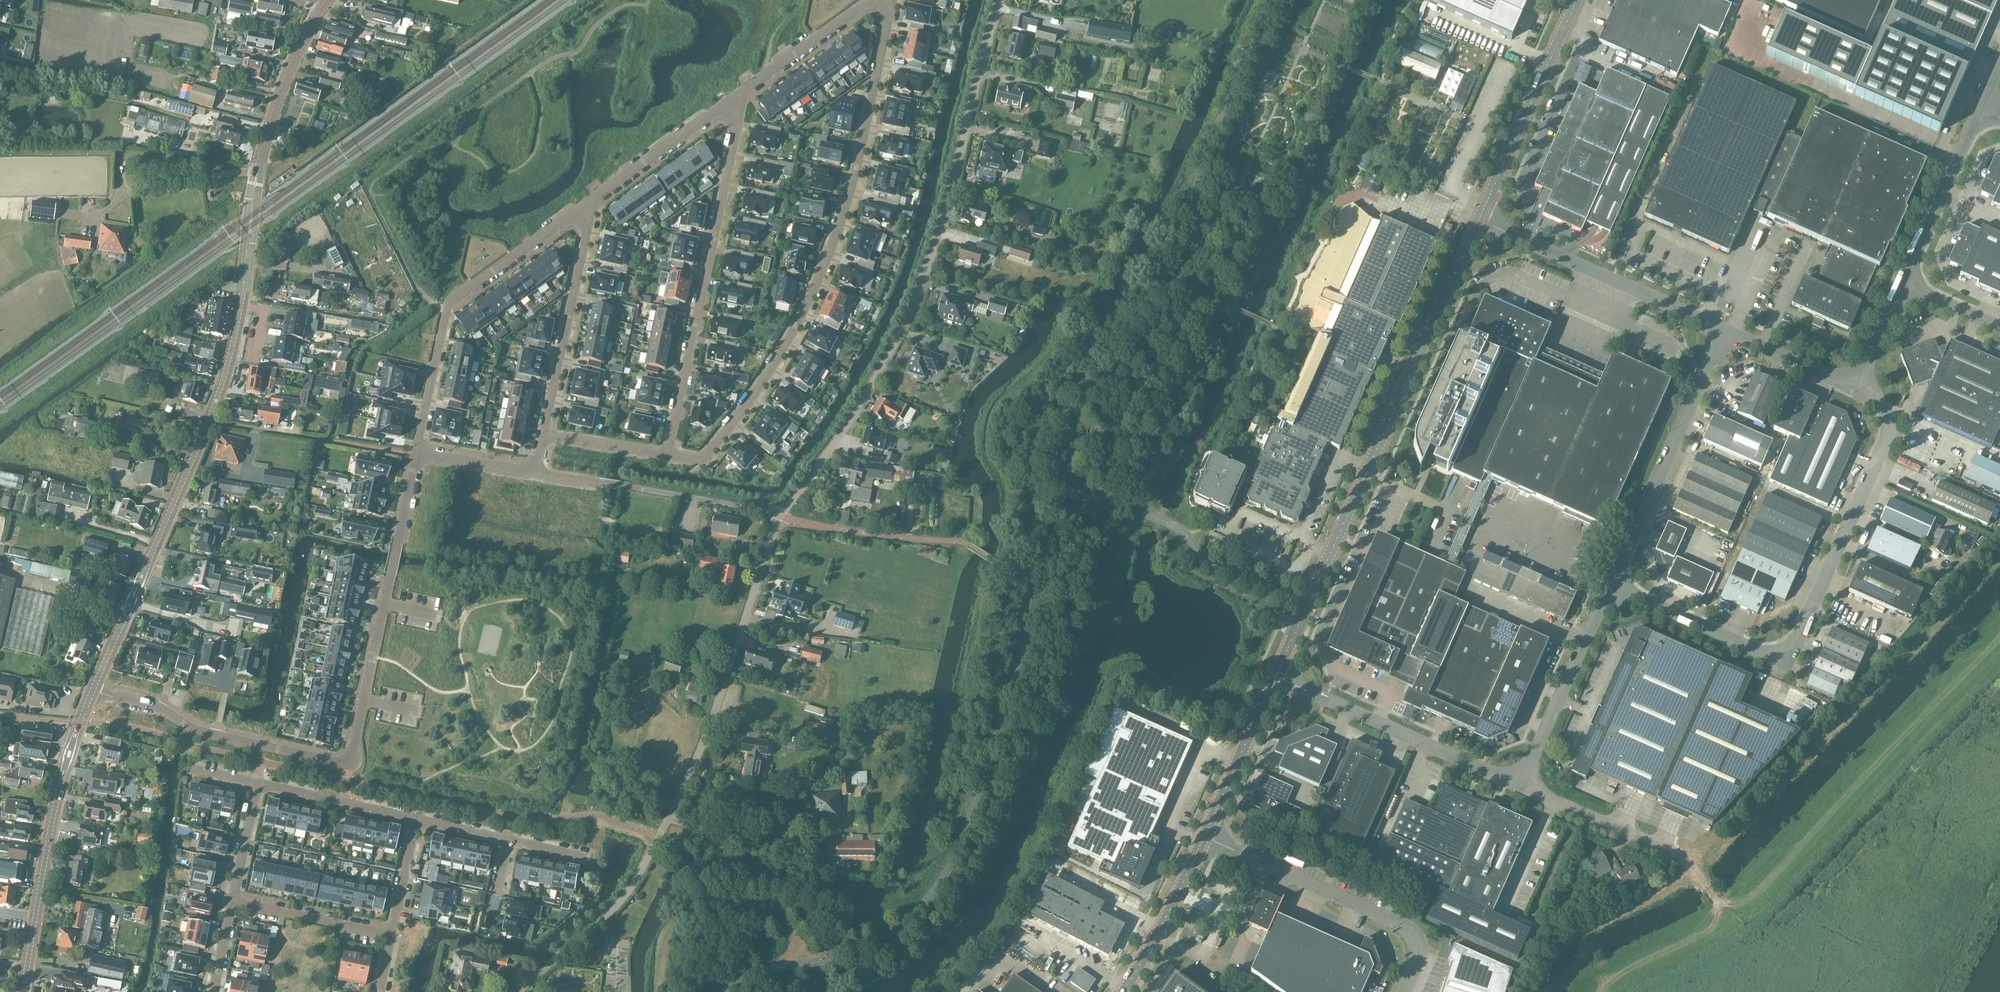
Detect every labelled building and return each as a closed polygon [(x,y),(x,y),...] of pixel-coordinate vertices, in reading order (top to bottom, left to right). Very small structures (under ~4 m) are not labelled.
[(1,21),(4,10),(13,11),(16,0),(0,0),(0,20),(1,21)] [(194,0),(152,0),(151,6),(175,11),(174,14),(178,15),(179,11),(191,14),(194,0)] [(252,11),(254,5),(231,0),(230,0),(229,7),(252,11)] [(256,12),(265,13),(266,13),(267,11),(273,13),(273,14),(283,16),(285,6),(282,5),(283,4),(268,1),(262,0),(259,0),(258,4),(256,12)] [(1428,2),(1512,39),(1525,10),(1530,0),(1429,0),(1428,2)] [(1677,76),(1698,28),(1718,36),(1731,6),(1717,0),(1617,0),(1599,41),(1677,76)] [(1880,33),(1870,56),(1783,17),(1766,55),(1853,94),(1939,132),(1966,71),(1998,0),(1895,0),(1880,33)] [(1863,39),(1880,2),(1875,0),(1775,0),(1863,39)] [(206,17),(209,5),(199,3),(196,16),(206,17)] [(251,17),(252,11),(229,7),(227,12),(251,17)] [(363,12),(362,17),(363,19),(363,21),(382,25),(393,28),(395,21),(401,22),(402,18),(412,21),(414,15),(385,7),(383,13),(366,9),(366,11),(363,12)] [(909,7),(909,8),(907,16),(907,17),(908,17),(907,22),(912,23),(911,25),(910,29),(923,32),(924,27),(924,25),(927,26),(930,11),(909,7)] [(265,16),(265,14),(256,12),(254,24),(278,29),(280,19),(265,16)] [(426,25),(428,19),(416,16),(415,22),(426,25)] [(1028,27),(1030,20),(1016,16),(1013,29),(1027,32),(1027,31),(1036,34),(1035,38),(1056,42),(1055,43),(1074,48),(1075,41),(1070,39),(1070,37),(1058,33),(1028,27)] [(1133,29),(1091,21),(1088,35),(1130,43),(1133,29)] [(323,31),(343,37),(346,29),(326,22),(323,31)] [(6,46),(9,35),(10,30),(0,28),(0,44),(6,46)] [(347,39),(343,37),(323,31),(319,40),(344,49),(346,43),(347,39)] [(906,49),(925,53),(928,54),(932,36),(929,35),(917,32),(915,38),(909,37),(906,49)] [(245,38),(245,42),(245,44),(246,46),(246,47),(272,52),(274,39),(249,34),(248,35),(246,36),(245,38)] [(852,36),(843,42),(857,61),(866,55),(852,36)] [(1020,39),(1020,38),(1011,36),(1006,56),(1022,60),(1027,40),(1020,39)] [(358,60),(362,61),(364,53),(344,49),(319,40),(316,49),(340,57),(339,62),(349,65),(351,59),(358,60)] [(1395,64),(1435,83),(1441,68),(1437,66),(1442,52),(1416,40),(1411,54),(1401,50),(1395,64)] [(844,44),(835,50),(848,68),(857,61),(843,42),(843,43),(844,44)] [(1052,54),(1051,57),(1055,58),(1056,51),(1057,46),(1041,42),(1039,51),(1052,54)] [(213,43),(211,53),(225,56),(227,48),(219,46),(220,44),(213,43)] [(27,45),(23,60),(30,62),(34,46),(27,45)] [(928,54),(925,53),(906,49),(903,61),(910,63),(909,68),(921,71),(922,65),(926,66),(928,54)] [(835,50),(827,56),(839,74),(840,74),(838,71),(846,65),(848,68),(835,50)] [(404,59),(416,61),(417,55),(405,53),(404,59)] [(363,59),(376,63),(377,57),(364,54),(364,55),(363,59)] [(316,62),(314,68),(330,73),(328,78),(343,83),(345,74),(337,72),(339,62),(318,56),(316,62)] [(827,56),(818,63),(830,80),(839,74),(827,56)] [(221,57),(220,64),(242,69),(245,70),(249,70),(252,71),(251,77),(252,78),(252,79),(258,81),(264,82),(268,68),(262,66),(256,65),(256,63),(251,62),(247,61),(244,60),(243,61),(221,57)] [(818,63),(809,69),(821,87),(830,80),(818,63)] [(1804,280),(1793,305),(1848,330),(1877,266),(1879,267),(1879,266),(1926,162),(1926,161),(1815,112),(1814,113),(1802,140),(1783,131),(1796,103),(1711,66),(1644,216),(1729,253),(1750,207),(1768,215),(1768,216),(1768,218),(1830,245),(1827,252),(1828,255),(1815,285),(1804,280)] [(221,86),(225,71),(213,69),(210,83),(221,86)] [(911,91),(922,94),(927,73),(912,70),(911,76),(898,73),(897,77),(895,83),(896,83),(895,88),(901,89),(901,91),(911,93),(911,91)] [(1579,86),(1534,186),(1551,194),(1541,215),(1581,233),(1646,87),(1606,70),(1596,93),(1579,86)] [(805,72),(796,78),(808,96),(818,89),(805,72)] [(1465,73),(1452,103),(1463,108),(1476,78),(1465,73)] [(179,99),(189,102),(189,103),(212,109),(217,92),(208,89),(209,86),(199,83),(198,86),(194,85),(195,80),(185,77),(179,99)] [(338,90),(341,83),(321,78),(319,85),(338,90)] [(796,78),(787,85),(800,102),(808,96),(796,78)] [(317,102),(321,89),(299,82),(294,95),(317,102)] [(373,83),(371,89),(380,92),(382,90),(379,85),(373,83)] [(787,85),(778,91),(791,109),(800,102),(787,85)] [(996,103),(1020,109),(1023,97),(1025,98),(1027,90),(1016,88),(1015,91),(1000,88),(996,103)] [(149,101),(151,95),(131,90),(130,96),(149,101)] [(778,91),(770,97),(782,115),(791,109),(778,91)] [(240,95),(228,92),(225,103),(251,109),(254,99),(246,97),(247,94),(240,93),(240,95)] [(1076,99),(1075,98),(1061,95),(1057,94),(1054,107),(1068,110),(1073,112),(1073,115),(1083,118),(1088,101),(1076,98),(1076,99)] [(782,115),(770,97),(760,104),(764,109),(759,113),(766,123),(780,113),(782,115)] [(886,112),(886,113),(910,119),(913,108),(919,109),(920,102),(904,98),(903,103),(903,105),(899,104),(889,102),(888,104),(888,105),(887,111),(886,111),(886,112)] [(853,119),(855,112),(853,112),(853,109),(854,110),(855,101),(845,99),(836,106),(837,106),(836,108),(834,108),(833,112),(830,125),(834,126),(833,129),(844,131),(845,128),(851,130),(853,121),(854,119),(853,119)] [(191,118),(194,107),(169,100),(166,110),(191,118)] [(135,126),(182,139),(186,122),(129,107),(126,119),(136,122),(135,126)] [(885,115),(885,116),(884,122),(884,123),(884,125),(898,128),(897,130),(896,134),(909,137),(910,130),(908,130),(910,119),(886,113),(886,115),(885,115)] [(218,119),(216,128),(221,130),(218,142),(238,147),(240,140),(242,131),(234,129),(234,130),(231,129),(233,122),(218,119)] [(318,123),(316,130),(321,133),(324,125),(318,123)] [(780,137),(781,130),(769,127),(767,133),(754,131),(754,135),(753,135),(752,141),(751,145),(758,147),(758,149),(768,151),(768,149),(775,150),(778,136),(780,137)] [(298,132),(291,129),(287,140),(294,142),(298,132)] [(881,152),(880,154),(902,158),(905,144),(902,143),(902,141),(903,137),(891,134),(890,140),(885,139),(884,145),(882,144),(882,147),(881,151),(881,152)] [(827,138),(815,135),(813,143),(816,144),(815,149),(821,150),(819,160),(840,165),(844,149),(826,146),(827,138)] [(1041,140),(1037,156),(1050,159),(1054,143),(1041,140)] [(1012,162),(1021,164),(1024,153),(986,144),(985,143),(979,167),(980,167),(1007,174),(1009,166),(1011,166),(1012,162)] [(694,151),(704,166),(713,160),(703,145),(694,151)] [(685,158),(696,173),(704,166),(694,151),(685,158)] [(1998,156),(1994,157),(1987,173),(1985,173),(1984,172),(1982,173),(1981,174),(1981,175),(1983,177),(1985,178),(1980,190),(1981,194),(1993,200),(1991,205),(1999,208),(1999,156),(1998,156)] [(676,164),(687,179),(696,173),(685,158),(676,164)] [(773,184),(776,170),(778,171),(779,164),(765,161),(763,167),(750,164),(750,168),(749,168),(748,175),(747,179),(755,180),(755,182),(762,184),(763,182),(773,184)] [(687,179),(676,164),(668,170),(678,185),(687,179)] [(878,179),(877,180),(898,186),(898,185),(900,175),(906,176),(908,169),(896,166),(895,171),(894,172),(880,169),(880,171),(879,171),(879,172),(878,178),(877,179),(878,179)] [(830,171),(814,168),(812,179),(814,180),(812,188),(831,192),(834,178),(828,177),(829,172),(830,172),(830,171)] [(1375,168),(1366,188),(1377,193),(1386,173),(1375,168)] [(669,192),(678,185),(668,170),(658,177),(669,192)] [(646,186),(656,201),(665,194),(655,180),(646,186)] [(877,180),(877,182),(876,183),(877,183),(875,189),(874,192),(888,196),(888,197),(887,202),(898,205),(899,205),(901,198),(899,197),(902,186),(898,185),(898,186),(877,180)] [(637,192),(647,207),(656,201),(646,186),(637,192)] [(813,192),(801,189),(799,197),(803,198),(801,205),(804,205),(801,215),(810,217),(811,215),(823,218),(826,202),(812,199),(813,192)] [(647,207),(637,192),(628,199),(639,214),(647,207)] [(760,198),(755,197),(747,196),(746,200),(744,206),(744,210),(750,212),(750,214),(760,216),(760,214),(767,215),(769,205),(770,201),(774,202),(775,195),(761,192),(760,198)] [(619,205),(629,220),(639,214),(628,199),(619,205)] [(881,207),(868,204),(867,208),(866,208),(865,214),(864,218),(871,220),(870,222),(880,225),(881,222),(889,225),(893,211),(897,212),(898,205),(887,202),(882,201),(881,207)] [(976,201),(975,207),(966,204),(961,220),(974,224),(975,219),(984,222),(985,216),(988,217),(990,217),(992,215),(994,211),(993,208),(991,207),(989,206),(989,205),(976,201)] [(32,202),(30,218),(54,221),(56,205),(32,202)] [(1277,421),(1254,472),(1248,469),(1245,470),(1233,465),(1231,461),(1228,463),(1215,457),(1211,459),(1203,476),(1199,477),(1201,481),(1193,498),(1195,502),(1208,508),(1209,511),(1212,510),(1225,516),(1229,514),(1244,481),(1251,484),(1252,488),(1247,498),(1249,504),(1290,522),(1299,519),(1311,493),(1309,489),(1308,489),(1328,444),(1340,449),(1390,336),(1397,338),(1402,327),(1400,326),(1437,243),(1411,232),(1412,231),(1409,230),(1407,229),(1407,228),(1403,226),(1401,227),(1379,217),(1378,217),(1372,221),(1352,203),(1342,208),(1342,209),(1343,211),(1338,213),(1337,214),(1328,247),(1325,248),(1307,281),(1304,281),(1297,306),(1292,315),(1291,315),(1296,329),(1319,332),(1318,343),(1286,416),(1280,416),(1278,421),(1277,421)] [(620,227),(629,220),(619,205),(610,212),(620,227)] [(691,234),(692,228),(702,230),(703,222),(705,217),(704,217),(706,209),(693,206),(689,226),(680,224),(679,231),(691,234)] [(1045,228),(1048,229),(1051,217),(1041,214),(1038,226),(1035,225),(1033,233),(1043,236),(1045,228)] [(793,236),(792,241),(814,245),(816,236),(814,236),(815,229),(811,228),(812,223),(795,219),(791,235),(793,236)] [(758,244),(761,230),(765,231),(766,224),(752,221),(751,227),(742,225),(738,224),(737,228),(736,228),(735,235),(734,239),(742,241),(742,243),(750,244),(750,242),(758,244)] [(124,254),(127,232),(128,228),(101,224),(98,245),(99,244),(99,251),(124,254)] [(1444,231),(1450,233),(1453,227),(1447,224),(1444,231)] [(1967,226),(1963,227),(1956,244),(1952,242),(1951,243),(1950,244),(1950,245),(1950,246),(1951,247),(1954,248),(1948,260),(1950,264),(1962,270),(1960,275),(1979,283),(1977,286),(1999,296),(1999,234),(1999,235),(1982,226),(1979,231),(1967,226)] [(696,253),(696,250),(698,242),(690,240),(691,234),(679,231),(678,232),(678,235),(677,237),(674,236),(671,248),(696,253)] [(871,231),(870,235),(869,237),(861,234),(856,232),(855,234),(854,235),(852,241),(852,242),(851,243),(873,251),(873,252),(875,252),(879,241),(884,243),(887,237),(871,231)] [(90,251),(91,239),(65,236),(64,247),(70,248),(90,251)] [(628,256),(631,245),(637,246),(638,239),(622,236),(621,242),(607,239),(604,251),(628,256)] [(861,260),(860,261),(859,266),(860,266),(872,270),(875,264),(869,262),(873,252),(873,251),(851,243),(851,245),(850,246),(851,246),(849,251),(848,251),(848,252),(847,255),(861,260)] [(970,269),(977,272),(983,254),(994,258),(997,249),(978,243),(976,250),(962,245),(957,260),(966,263),(972,265),(970,269)] [(792,253),(787,273),(801,276),(802,272),(805,272),(808,262),(805,261),(806,257),(803,256),(804,248),(792,245),(790,253),(792,253)] [(1013,246),(1010,256),(1029,262),(1032,252),(1013,246)] [(683,269),(685,263),(693,265),(695,257),(696,253),(671,248),(668,260),(672,261),(671,267),(683,269)] [(336,249),(325,254),(327,257),(332,268),(333,270),(345,265),(336,249)] [(604,251),(601,262),(616,265),(614,272),(626,274),(628,267),(626,267),(628,256),(604,251)] [(63,267),(78,264),(75,252),(71,253),(67,254),(61,255),(63,267)] [(726,261),(725,267),(724,271),(731,273),(731,275),(740,277),(741,275),(748,276),(751,262),(753,263),(754,256),(742,253),(740,259),(728,257),(727,261),(726,261)] [(552,254),(542,260),(555,278),(564,271),(563,269),(567,265),(560,255),(555,259),(552,254)] [(542,260),(534,267),(546,284),(555,278),(542,260)] [(130,267),(123,263),(116,268),(115,277),(130,267)] [(846,286),(856,290),(856,287),(863,290),(868,277),(868,276),(872,278),(874,271),(872,270),(860,266),(858,272),(845,268),(844,272),(842,277),(840,282),(847,284),(846,286)] [(534,267),(525,273),(538,291),(546,284),(534,267)] [(669,275),(666,287),(688,291),(691,279),(684,278),(686,272),(673,269),(672,275),(669,275)] [(605,293),(616,296),(620,275),(603,271),(602,277),(597,276),(596,281),(594,281),(592,290),(597,292),(597,293),(605,295),(605,293)] [(525,273),(516,279),(529,297),(538,291),(525,273)] [(312,288),(347,294),(350,282),(314,275),(312,288)] [(776,275),(773,286),(779,288),(776,304),(790,307),(795,285),(786,283),(787,278),(776,275)] [(516,279),(507,286),(520,304),(529,297),(516,279)] [(751,294),(753,287),(738,284),(737,290),(724,287),(723,292),(723,293),(722,297),(721,302),(728,304),(727,306),(737,308),(737,306),(744,307),(747,293),(751,294)] [(293,288),(291,289),(291,293),(292,295),(291,300),(316,304),(317,299),(309,297),(310,290),(293,287),(293,288)] [(688,291),(666,287),(664,299),(667,300),(665,305),(678,308),(679,302),(686,304),(688,291)] [(503,288),(494,295),(507,313),(516,306),(503,288)] [(826,305),(843,313),(843,314),(846,315),(854,298),(840,291),(837,297),(831,294),(826,305)] [(507,313),(494,295),(485,301),(498,319),(499,319),(497,316),(505,311),(507,313)] [(937,318),(963,326),(968,311),(972,313),(973,311),(975,303),(956,297),(955,298),(944,295),(937,318)] [(1550,327),(1485,298),(1469,335),(1468,334),(1468,336),(1470,337),(1468,344),(1458,339),(1416,434),(1414,439),(1414,447),(1416,454),(1421,469),(1420,472),(1421,473),(1427,459),(1434,462),(1433,464),(1447,470),(1447,471),(1447,472),(1449,468),(1452,470),(1452,471),(1480,484),(1489,486),(1493,478),(1567,511),(1565,516),(1593,528),(1595,523),(1605,528),(1670,381),(1613,355),(1601,382),(1538,355),(1550,327)] [(376,300),(374,312),(383,313),(385,302),(376,300)] [(991,300),(989,307),(988,310),(1005,315),(1008,305),(991,300)] [(208,301),(201,333),(223,337),(230,305),(208,301)] [(485,301),(477,308),(489,325),(498,319),(485,301)] [(613,321),(616,310),(613,310),(615,304),(602,301),(601,307),(595,306),(593,317),(613,321)] [(989,307),(975,303),(973,311),(986,315),(988,310),(989,307)] [(843,313),(826,305),(821,317),(827,319),(824,325),(838,331),(841,325),(838,324),(843,314),(843,313)] [(672,309),(660,306),(659,312),(656,312),(654,323),(674,327),(677,316),(671,315),(672,309)] [(467,312),(467,313),(481,332),(481,331),(489,326),(489,325),(477,308),(468,314),(467,312)] [(285,315),(283,326),(309,331),(310,320),(316,321),(317,315),(300,312),(299,318),(285,315)] [(481,332),(467,313),(458,319),(462,325),(457,329),(465,339),(470,336),(471,338),(481,332)] [(728,316),(727,322),(723,321),(714,319),(713,323),(711,330),(712,330),(711,334),(736,339),(739,325),(741,326),(743,319),(728,316)] [(593,317),(590,328),(611,332),(613,321),(593,317)] [(540,327),(537,326),(535,334),(538,335),(537,340),(528,338),(526,345),(539,348),(540,342),(549,344),(551,336),(552,331),(554,323),(541,320),(540,327)] [(672,338),(674,327),(654,323),(652,333),(672,338)] [(309,331),(283,326),(282,337),(307,342),(309,331)] [(834,337),(836,333),(825,327),(823,331),(822,333),(818,331),(815,335),(814,335),(814,336),(813,337),(811,341),(810,341),(811,341),(810,342),(810,343),(829,354),(836,341),(833,339),(834,337)] [(192,336),(193,330),(181,328),(180,334),(192,336)] [(590,328),(588,338),(609,343),(611,332),(590,328)] [(670,348),(672,338),(652,333),(649,344),(670,348)] [(199,343),(191,341),(191,338),(177,335),(176,344),(189,347),(190,345),(197,347),(195,348),(194,354),(195,356),(199,357),(199,358),(217,362),(221,348),(202,344),(199,343)] [(588,338),(586,349),(606,353),(609,343),(588,338)] [(300,344),(275,340),(273,351),(298,355),(300,344)] [(1991,448),(1999,428),(1999,363),(1950,341),(1948,346),(1938,350),(1935,342),(1934,340),(1932,341),(1932,340),(1902,352),(1903,352),(1900,353),(1901,355),(1912,385),(1912,384),(1913,387),(1916,386),(1933,380),(1917,415),(1991,448)] [(474,362),(476,351),(474,351),(475,345),(463,342),(462,348),(456,347),(453,358),(474,362)] [(739,352),(740,346),(726,343),(724,349),(711,346),(710,351),(709,355),(709,356),(708,361),(715,362),(715,364),(724,366),(725,364),(736,367),(739,352)] [(668,359),(670,348),(649,344),(647,354),(668,359)] [(525,351),(521,350),(519,362),(543,368),(544,364),(546,356),(537,354),(539,348),(526,345),(525,351)] [(967,352),(954,348),(949,363),(962,367),(967,352)] [(586,349),(583,360),(589,361),(588,367),(601,370),(602,364),(604,364),(606,353),(586,349)] [(915,349),(908,372),(913,374),(914,376),(917,377),(919,375),(925,377),(928,369),(937,372),(942,358),(915,349)] [(298,355),(273,351),(271,362),(285,364),(284,370),(304,374),(305,367),(300,366),(302,355),(298,355)] [(658,375),(659,369),(665,370),(668,359),(647,354),(645,366),(647,366),(646,372),(658,375)] [(805,357),(799,368),(818,379),(828,363),(814,355),(811,360),(805,357)] [(194,374),(212,377),(214,364),(186,358),(186,357),(180,356),(180,357),(173,356),(171,365),(178,366),(178,367),(187,368),(187,367),(195,369),(194,374)] [(474,362),(453,358),(451,368),(472,373),(474,362)] [(412,386),(415,374),(397,370),(398,364),(386,361),(384,368),(390,369),(387,380),(412,385),(412,386)] [(543,368),(519,362),(515,380),(531,384),(532,377),(541,379),(542,371),(543,371),(543,368)] [(472,373),(451,368),(449,379),(469,383),(472,373)] [(818,379),(799,368),(793,378),(798,382),(795,387),(806,393),(809,388),(812,390),(818,379)] [(248,382),(273,386),(281,387),(284,388),(285,381),(275,379),(276,371),(264,369),(264,372),(250,369),(248,382)] [(604,378),(606,372),(593,369),(592,375),(578,372),(577,375),(577,376),(576,381),(576,382),(575,384),(596,388),(600,389),(602,378),(604,378)] [(732,381),(734,374),(720,371),(718,377),(705,374),(704,378),(703,384),(702,389),(709,390),(709,392),(718,394),(719,392),(726,394),(729,380),(732,381)] [(652,375),(640,373),(639,380),(644,381),(642,392),(663,396),(665,385),(651,382),(652,375)] [(1737,413),(1763,425),(1781,384),(1755,373),(1737,413)] [(315,384),(314,388),(340,393),(341,384),(318,379),(317,384),(315,384)] [(469,383),(449,379),(447,389),(467,394),(469,383)] [(409,397),(412,386),(412,385),(387,380),(385,391),(379,390),(378,397),(391,400),(391,399),(392,394),(409,397)] [(281,387),(273,386),(248,382),(246,393),(260,396),(261,389),(272,391),(273,390),(281,392),(282,389),(280,389),(281,387)] [(530,404),(533,393),(527,392),(528,386),(516,383),(514,389),(512,389),(510,400),(530,404)] [(596,388),(575,384),(573,396),(587,399),(586,405),(598,408),(599,401),(597,400),(600,389),(596,388)] [(201,390),(187,385),(187,386),(185,386),(183,387),(182,392),(182,393),(184,394),(183,400),(197,404),(201,390)] [(788,410),(794,414),(802,402),(804,403),(807,398),(805,396),(797,391),(793,396),(782,388),(780,392),(776,397),(774,401),(780,405),(779,407),(787,412),(788,410)] [(461,410),(462,404),(465,405),(467,394),(447,389),(444,401),(450,402),(449,408),(453,408),(454,409),(461,410)] [(1792,389),(1774,429),(1789,436),(1769,481),(1827,506),(1857,440),(1846,413),(1825,404),(1824,408),(1816,404),(1817,401),(1792,389)] [(629,408),(645,411),(646,405),(660,408),(663,396),(642,392),(637,391),(635,402),(630,401),(629,408)] [(717,408),(718,401),(704,398),(703,405),(696,403),(695,408),(692,420),(691,425),(706,428),(708,421),(710,421),(712,412),(710,411),(711,407),(717,408)] [(898,401),(894,407),(880,399),(871,413),(876,416),(881,419),(887,423),(895,421),(897,417),(903,421),(910,409),(898,401)] [(510,400),(507,410),(528,415),(530,404),(510,400)] [(378,410),(376,421),(400,426),(403,414),(385,411),(387,405),(387,404),(374,402),(372,408),(378,410)] [(591,429),(594,415),(596,415),(598,408),(585,406),(584,410),(584,412),(574,410),(573,415),(572,415),(572,416),(571,417),(571,422),(570,421),(570,422),(570,424),(591,429)] [(233,407),(231,420),(251,423),(251,421),(258,422),(278,426),(279,420),(287,422),(289,413),(259,408),(257,417),(252,416),(253,410),(233,407)] [(459,428),(461,417),(469,419),(470,412),(461,410),(454,409),(453,415),(438,412),(438,414),(438,415),(436,421),(436,422),(436,423),(459,428)] [(507,410),(505,421),(526,425),(528,415),(507,410)] [(633,418),(633,417),(629,432),(651,437),(651,436),(653,428),(653,427),(652,427),(653,422),(649,421),(650,419),(651,415),(635,411),(634,416),(633,418)] [(772,418),(768,415),(767,417),(766,417),(766,418),(763,422),(762,422),(762,423),(761,424),(781,439),(788,430),(794,435),(799,429),(782,417),(778,422),(772,418)] [(1703,442),(1761,468),(1772,442),(1714,416),(1703,442)] [(74,433),(94,438),(97,424),(77,419),(77,420),(69,418),(67,431),(74,433)] [(401,426),(400,426),(376,421),(373,432),(368,431),(366,437),(379,440),(379,439),(380,434),(398,438),(401,426)] [(505,421),(503,431),(501,431),(500,431),(523,436),(526,425),(505,421)] [(463,428),(459,428),(436,423),(436,424),(435,425),(436,425),(434,431),(434,432),(434,434),(460,440),(463,428)] [(781,439),(761,424),(760,426),(759,426),(759,427),(756,431),(755,432),(754,434),(765,443),(762,448),(772,455),(776,450),(774,448),(781,439)] [(863,445),(883,451),(887,436),(867,430),(863,445)] [(523,436),(500,431),(498,442),(497,448),(514,452),(515,446),(521,447),(523,436)] [(482,433),(476,432),(473,444),(479,445),(481,438),(482,433)] [(215,459),(237,465),(239,457),(241,457),(243,446),(243,447),(245,441),(220,435),(214,459),(215,459)] [(752,456),(757,451),(747,443),(744,447),(743,448),(739,445),(736,449),(735,448),(734,449),(733,450),(731,454),(730,453),(730,454),(729,455),(729,456),(732,459),(731,460),(737,466),(739,464),(747,471),(757,460),(752,456)] [(948,450),(934,446),(932,453),(946,457),(948,450)] [(889,463),(891,455),(892,454),(886,452),(883,461),(889,463)] [(883,456),(870,453),(868,461),(882,464),(883,456)] [(129,457),(114,454),(112,467),(127,470),(129,457)] [(1673,509),(1728,534),(1752,479),(1697,454),(1673,509)] [(1999,494),(1999,467),(1975,455),(1965,478),(1999,494)] [(389,462),(359,456),(355,475),(385,481),(389,462)] [(906,469),(893,467),(867,463),(865,477),(891,481),(892,481),(904,483),(906,469)] [(161,488),(162,483),(160,482),(163,468),(145,464),(140,485),(159,489),(159,488),(161,488)] [(843,466),(841,476),(852,479),(850,486),(853,487),(850,499),(870,504),(873,490),(860,487),(862,477),(864,470),(862,470),(858,469),(843,466)] [(296,475),(265,470),(263,485),(289,489),(294,490),(296,475)] [(330,481),(341,483),(342,477),(331,475),(330,481)] [(65,484),(52,481),(47,501),(87,511),(91,494),(64,488),(65,484)] [(233,483),(220,481),(218,491),(206,489),(203,504),(211,505),(211,506),(212,506),(218,507),(221,495),(225,496),(226,492),(232,493),(249,496),(250,486),(233,483)] [(1932,501),(1987,525),(1995,507),(1940,482),(1932,501)] [(386,491),(358,485),(356,498),(383,503),(386,491)] [(331,493),(323,492),(322,499),(331,500),(331,493)] [(1767,494),(1742,549),(1720,598),(1757,615),(1767,593),(1785,601),(1822,519),(1767,494)] [(383,503),(356,498),(353,510),(380,516),(383,503)] [(1880,521),(1901,531),(1925,541),(1926,542),(1926,540),(1931,542),(1928,549),(1943,556),(1943,555),(1946,557),(1948,556),(1950,555),(1950,554),(1950,552),(1949,550),(1946,549),(1951,537),(1932,528),(1935,520),(1889,499),(1880,521)] [(134,509),(135,506),(123,501),(117,517),(131,522),(130,525),(144,530),(150,513),(136,508),(136,510),(134,509)] [(719,527),(717,533),(737,537),(741,520),(716,516),(714,526),(719,527)] [(375,524),(346,518),(342,537),(371,543),(375,524)] [(1667,580),(1704,596),(1714,574),(1675,557),(1686,531),(1668,523),(1656,550),(1655,549),(1653,553),(1663,580),(1667,581),(1667,580)] [(195,536),(193,543),(195,543),(193,551),(194,551),(211,555),(212,553),(213,553),(215,546),(213,545),(216,534),(222,535),(223,529),(213,527),(212,532),(199,529),(197,537),(195,536)] [(233,527),(231,536),(252,540),(254,530),(233,527)] [(1973,535),(1956,528),(1952,536),(1969,544),(1973,535)] [(1867,550),(1866,553),(1910,572),(1911,570),(1919,553),(1920,551),(1920,549),(1876,529),(1875,531),(1867,550)] [(692,549),(694,537),(674,534),(672,546),(692,549)] [(1456,594),(1466,573),(1381,535),(1331,647),(1415,684),(1407,703),(1493,740),(1507,734),(1548,642),(1465,605),(1468,599),(1456,594)] [(108,546),(86,539),(82,551),(104,558),(108,546)] [(626,563),(627,554),(620,553),(618,562),(626,563)] [(1577,594),(1484,553),(1472,580),(1564,621),(1577,594)] [(132,562),(115,555),(109,572),(126,578),(132,562)] [(32,563),(18,560),(9,558),(8,563),(17,564),(26,566),(25,571),(30,572),(32,563)] [(702,558),(700,570),(708,572),(706,579),(709,582),(714,583),(713,588),(725,591),(725,590),(726,585),(733,587),(734,579),(736,579),(737,573),(735,572),(736,570),(724,568),(725,562),(702,558)] [(364,579),(364,578),(365,573),(366,574),(368,567),(337,560),(337,562),(339,562),(337,573),(364,579)] [(220,578),(212,576),(214,567),(198,564),(196,572),(195,572),(194,577),(195,577),(193,586),(209,590),(209,589),(213,590),(213,589),(217,590),(243,595),(245,584),(244,584),(244,583),(221,578),(221,579),(220,578)] [(1893,612),(1910,619),(1922,592),(1860,564),(1848,592),(1838,615),(1882,635),(1893,612)] [(253,566),(250,579),(270,583),(273,570),(253,566)] [(67,592),(77,594),(79,586),(88,588),(91,576),(72,572),(67,592)] [(364,579),(337,573),(334,585),(361,591),(364,579)] [(1946,574),(1934,587),(1939,591),(1951,578),(1946,574)] [(14,581),(0,578),(0,644),(14,581)] [(113,609),(117,597),(118,598),(121,590),(104,583),(96,602),(113,609)] [(800,588),(787,584),(785,591),(778,589),(773,606),(780,608),(777,615),(790,619),(793,612),(799,614),(805,597),(798,595),(800,588)] [(361,591),(334,585),(331,597),(359,602),(361,591)] [(53,598),(18,590),(4,650),(39,658),(53,598)] [(179,597),(164,594),(161,610),(190,616),(194,601),(191,600),(192,594),(180,591),(179,597)] [(359,602),(331,597),(329,608),(356,614),(359,602)] [(272,614),(237,607),(235,618),(270,626),(272,614)] [(326,620),(354,626),(356,614),(329,608),(326,620)] [(835,626),(851,631),(855,618),(839,613),(835,626)] [(155,640),(159,642),(160,641),(168,643),(170,636),(176,637),(178,631),(179,631),(182,623),(174,621),(172,629),(151,623),(147,637),(155,640)] [(350,642),(352,632),(333,628),(331,638),(350,642)] [(1814,668),(1841,681),(1850,685),(1868,645),(1832,628),(1814,668)] [(1589,771),(1712,826),(1800,733),(1740,706),(1744,695),(1752,678),(1735,671),(1727,667),(1727,668),(1717,664),(1717,663),(1641,629),(1633,632),(1599,709),(1598,708),(1589,728),(1590,728),(1571,773),(1586,780),(1589,771)] [(73,664),(75,664),(77,663),(78,661),(85,664),(93,646),(88,644),(92,637),(77,631),(73,639),(77,640),(75,645),(72,644),(65,661),(70,663),(72,664),(73,664)] [(331,638),(329,648),(348,652),(350,642),(331,638)] [(204,646),(205,646),(199,668),(198,668),(198,669),(214,673),(214,672),(217,659),(226,661),(226,660),(225,660),(229,646),(230,646),(215,642),(214,648),(204,646)] [(157,670),(161,656),(160,655),(162,649),(148,645),(147,651),(140,650),(136,664),(157,670)] [(245,647),(238,645),(235,658),(241,659),(237,676),(252,680),(254,672),(256,672),(258,665),(256,664),(258,657),(243,653),(245,647)] [(329,648),(327,657),(346,662),(348,652),(329,648)] [(801,660),(818,664),(821,653),(804,648),(801,660)] [(771,657),(772,656),(749,649),(744,665),(759,669),(759,670),(771,674),(776,659),(771,657)] [(621,652),(620,660),(628,661),(628,653),(621,652)] [(193,658),(180,654),(177,664),(183,665),(181,671),(189,673),(193,658)] [(327,657),(324,667),(344,671),(346,662),(327,657)] [(655,660),(647,658),(645,668),(653,670),(655,660)] [(665,671),(679,675),(682,663),(669,659),(665,671)] [(324,667),(322,677),(342,682),(344,671),(324,667)] [(1850,685),(1841,681),(1814,668),(1806,685),(1834,697),(1835,694),(1839,695),(1850,685)] [(0,679),(0,700),(11,702),(15,682),(0,679)] [(338,698),(341,686),(313,680),(311,692),(338,698)] [(59,699),(61,691),(54,690),(54,691),(30,686),(27,705),(50,710),(50,708),(52,708),(54,707),(55,701),(54,699),(52,699),(52,698),(59,699)] [(311,692),(308,704),(336,710),(338,698),(311,692)] [(308,704),(306,715),(333,721),(336,710),(308,704)] [(1068,847),(1133,876),(1193,743),(1127,714),(1068,847)] [(306,715),(303,727),(331,733),(332,728),(333,721),(306,715)] [(36,741),(51,744),(52,732),(15,726),(14,732),(22,733),(21,739),(22,739),(21,742),(35,744),(36,741)] [(1275,752),(1285,756),(1279,769),(1319,787),(1337,747),(1324,741),(1329,731),(1317,726),(1280,740),(1275,752)] [(303,727),(301,738),(299,737),(299,739),(330,746),(330,739),(330,734),(331,734),(331,733),(303,727)] [(102,746),(103,746),(100,761),(118,765),(121,749),(120,749),(122,741),(104,737),(102,746)] [(744,777),(760,780),(764,756),(767,757),(769,743),(744,738),(741,752),(748,753),(744,777)] [(1335,811),(1323,838),(1360,854),(1395,773),(1377,766),(1382,755),(1386,757),(1387,756),(1377,752),(1378,750),(1377,750),(1377,752),(1369,748),(1370,747),(1369,747),(1369,748),(1353,741),(1324,806),(1335,811)] [(48,759),(48,756),(47,754),(48,750),(32,747),(15,745),(14,753),(15,755),(16,756),(19,757),(18,762),(28,764),(28,758),(30,759),(46,762),(46,760),(48,759)] [(44,769),(29,766),(22,764),(20,770),(18,770),(18,771),(13,771),(12,777),(6,776),(4,783),(19,786),(20,776),(42,780),(44,769)] [(850,795),(850,785),(851,785),(852,795),(868,793),(867,785),(866,773),(849,774),(849,779),(841,780),(842,795),(850,795)] [(93,792),(115,796),(116,787),(122,788),(124,776),(112,774),(110,782),(106,781),(107,779),(93,777),(92,784),(94,784),(93,792)] [(1251,805),(1280,817),(1292,789),(1264,776),(1251,805)] [(1532,824),(1498,809),(1499,808),(1498,807),(1498,806),(1497,805),(1496,805),(1491,803),(1490,805),(1444,785),(1432,812),(1406,800),(1378,862),(1440,889),(1427,919),(1518,959),(1530,931),(1507,921),(1493,914),(1492,914),(1493,913),(1530,829),(1532,824)] [(185,791),(182,804),(199,808),(203,789),(192,787),(191,792),(185,791)] [(203,789),(199,808),(209,810),(213,791),(203,789)] [(213,791),(209,810),(220,812),(224,793),(213,791)] [(224,793),(220,812),(231,815),(235,796),(224,793)] [(839,812),(840,812),(839,793),(811,795),(814,823),(839,821),(839,812)] [(120,814),(121,803),(106,800),(105,806),(86,803),(84,818),(105,821),(107,812),(120,814)] [(279,803),(268,800),(263,823),(274,826),(279,803)] [(33,814),(33,810),(26,809),(27,803),(7,801),(5,814),(16,816),(16,820),(32,823),(33,814)] [(279,803),(274,826),(284,828),(289,807),(279,805),(279,803)] [(299,809),(289,807),(284,828),(295,830),(299,809)] [(310,811),(299,809),(295,830),(306,832),(310,811)] [(321,814),(310,811),(306,832),(325,836),(327,823),(319,822),(321,814)] [(357,821),(346,819),(344,827),(336,825),(334,838),(353,842),(357,821)] [(353,842),(363,845),(368,824),(357,821),(353,842)] [(363,845),(374,847),(378,826),(368,824),(363,845)] [(28,842),(29,834),(30,830),(0,825),(0,826),(0,838),(28,842)] [(93,827),(81,825),(80,834),(81,835),(80,838),(79,838),(79,839),(83,839),(82,845),(96,847),(96,846),(100,847),(101,837),(102,837),(103,835),(104,835),(105,829),(93,827)] [(389,826),(388,828),(378,826),(374,847),(384,849),(389,826)] [(384,849),(395,851),(400,828),(389,826),(384,849)] [(222,836),(201,832),(197,850),(224,856),(227,843),(220,842),(222,836)] [(446,838),(435,836),(430,859),(441,861),(446,838)] [(851,842),(851,837),(845,837),(845,842),(827,842),(827,861),(875,861),(875,842),(851,842)] [(457,842),(446,840),(446,838),(441,861),(453,863),(457,842)] [(469,845),(457,842),(453,863),(464,866),(469,845)] [(8,859),(25,861),(25,859),(26,858),(27,856),(26,854),(27,848),(0,844),(0,852),(9,853),(8,859)] [(481,847),(469,845),(464,866),(476,868),(481,847)] [(476,868),(488,871),(493,850),(481,847),(476,868)] [(1586,860),(1596,880),(1611,872),(1613,876),(1617,874),(1624,889),(1640,881),(1632,866),(1621,871),(1615,858),(1607,862),(1602,852),(1586,860)] [(190,871),(213,876),(214,876),(215,872),(216,864),(211,863),(212,857),(197,854),(195,860),(192,859),(190,871)] [(69,863),(66,884),(71,884),(71,885),(80,887),(82,872),(86,873),(88,860),(76,858),(74,866),(70,865),(70,863),(69,863)] [(533,861),(521,858),(516,879),(528,882),(533,861)] [(528,882),(540,884),(545,863),(533,861),(528,882)] [(1,863),(0,863),(0,876),(5,877),(4,880),(10,881),(21,883),(24,867),(12,865),(1,863)] [(540,884),(552,887),(556,865),(545,863),(540,884)] [(265,867),(254,865),(250,886),(261,888),(265,867)] [(563,893),(564,889),(568,866),(568,868),(556,865),(552,887),(551,891),(563,893)] [(564,889),(576,892),(581,869),(568,866),(564,889)] [(276,869),(265,867),(261,888),(271,890),(276,869)] [(286,871),(276,869),(271,890),(282,892),(286,871)] [(189,889),(204,893),(206,887),(211,888),(213,880),(214,876),(213,876),(190,871),(190,872),(192,872),(190,883),(190,884),(189,889)] [(297,874),(286,871),(282,892),(292,895),(297,874)] [(1041,871),(1020,912),(1109,958),(1130,917),(1041,871)] [(307,876),(297,874),(292,895),(303,897),(307,876)] [(319,878),(307,876),(303,897),(314,899),(319,878)] [(333,881),(322,879),(318,900),(329,902),(333,881)] [(344,883),(333,881),(329,902),(340,904),(344,883)] [(422,899),(447,904),(450,892),(451,886),(433,882),(432,888),(425,887),(423,899),(422,899)] [(355,886),(344,883),(340,904),(350,907),(355,886)] [(365,888),(355,886),(350,907),(361,909),(365,888)] [(0,888),(0,906),(12,908),(15,891),(0,888)] [(376,890),(365,888),(361,909),(371,911),(376,890)] [(387,892),(376,890),(371,911),(382,913),(385,902),(389,903),(391,893),(387,892)] [(188,892),(184,911),(209,916),(211,903),(205,902),(206,896),(188,892)] [(1250,925),(1268,933),(1267,935),(1268,935),(1251,971),(1280,991),(1363,991),(1372,972),(1380,976),(1383,970),(1372,941),(1366,938),(1360,952),(1277,915),(1285,899),(1284,899),(1283,901),(1265,893),(1261,895),(1249,921),(1250,925)] [(1209,904),(1212,899),(1209,897),(1205,895),(1202,900),(1209,904)] [(422,899),(421,899),(423,900),(419,916),(438,920),(438,919),(439,915),(445,916),(447,904),(422,899)] [(509,902),(506,916),(507,916),(531,921),(532,922),(536,904),(535,904),(524,902),(523,906),(510,903),(510,902),(509,902)] [(74,915),(73,916),(74,916),(72,928),(83,930),(83,934),(77,933),(60,929),(56,947),(74,950),(75,943),(80,945),(80,946),(99,950),(107,914),(96,912),(97,907),(76,903),(74,915)] [(483,915),(480,928),(488,930),(491,917),(483,915)] [(187,922),(185,934),(207,938),(209,926),(204,925),(205,919),(190,916),(188,922),(187,922)] [(524,940),(527,925),(526,924),(526,925),(506,920),(503,931),(503,932),(504,932),(507,932),(506,936),(523,940),(524,940)] [(256,935),(242,932),(239,946),(253,949),(256,935)] [(1195,940),(1201,943),(1205,936),(1199,933),(1195,940)] [(207,938),(185,934),(182,945),(183,946),(182,951),(197,955),(199,949),(204,950),(207,938)] [(267,952),(269,938),(256,935),(253,949),(267,952)] [(1222,940),(1217,937),(1213,946),(1216,948),(1218,948),(1222,940)] [(1444,991),(1506,991),(1513,970),(1455,944),(1448,960),(1454,962),(1444,991)] [(239,946),(236,960),(250,962),(253,949),(239,946)] [(250,962),(264,965),(267,952),(253,949),(250,962)] [(194,961),(195,959),(196,955),(179,951),(178,956),(178,957),(177,957),(174,972),(196,977),(196,976),(196,974),(197,974),(196,974),(197,970),(198,969),(197,969),(198,968),(198,967),(197,967),(198,962),(194,961)] [(357,955),(343,953),(340,966),(354,969),(357,955)] [(455,957),(450,983),(449,990),(450,991),(460,991),(461,988),(471,990),(473,980),(471,980),(474,969),(476,970),(486,972),(489,960),(460,954),(461,955),(460,958),(455,957)] [(368,972),(371,958),(357,955),(354,969),(368,972)] [(91,956),(87,973),(128,981),(132,964),(91,956)] [(340,966),(338,980),(351,983),(354,969),(340,966)] [(351,983),(365,986),(368,972),(354,969),(351,983)] [(1080,969),(1071,982),(1084,991),(1088,991),(1096,981),(1080,969)] [(56,978),(55,978),(55,979),(55,981),(54,984),(53,991),(75,991),(76,990),(85,991),(86,985),(89,986),(90,977),(64,972),(62,979),(56,978)] [(1175,973),(1162,991),(1201,991),(1175,973)] [(1216,977),(1211,974),(1207,980),(1212,983),(1216,977)] [(1014,975),(1002,991),(1038,991),(1014,975)] [(186,984),(187,979),(175,977),(174,981),(174,983),(169,982),(167,991),(190,991),(188,991),(189,986),(186,986),(186,984)] [(232,980),(229,991),(244,991),(246,983),(232,980)] [(573,991),(573,981),(553,980),(552,991),(576,991),(573,991)] [(259,986),(246,983),(244,991),(258,991),(259,986)]
